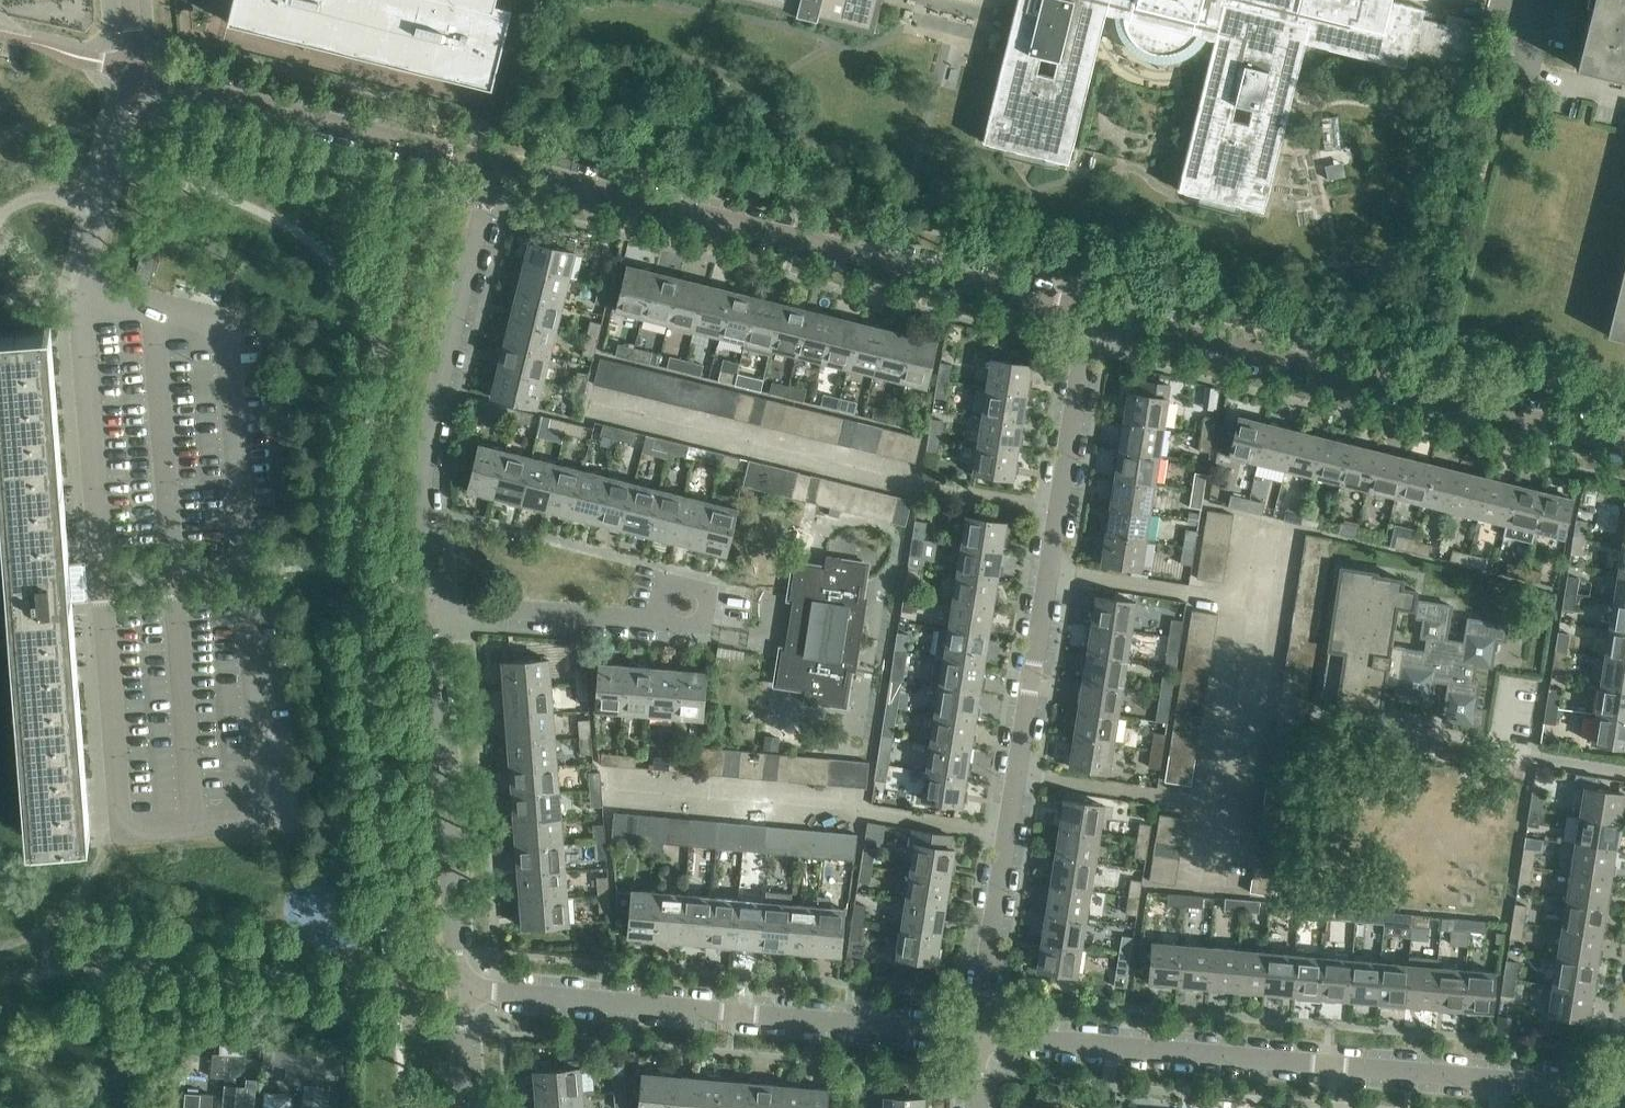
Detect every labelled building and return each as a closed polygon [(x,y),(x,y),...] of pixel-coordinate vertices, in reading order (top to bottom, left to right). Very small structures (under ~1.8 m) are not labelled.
[(228,22),(492,87),(512,7),(492,2),(492,0),(233,0),(228,22)] [(873,34),(881,0),(734,0),(873,34)] [(1178,190),(1201,195),(1264,211),(1280,143),(1305,42),(1405,66),(1407,55),(1436,62),(1446,24),(1421,18),(1424,7),(1394,0),(1017,0),(983,142),(1069,163),(1105,12),(1123,17),(1127,30),(1135,42),(1147,49),(1161,53),(1175,51),(1187,45),(1197,35),(1215,39),(1178,190)] [(1575,67),(1624,79),(1624,0),(1592,0),(1575,67)] [(1448,13),(1446,24),(1436,62),(1434,73),(1468,82),(1483,22),(1448,13)] [(530,241),(524,267),(569,278),(575,252),(530,241)] [(135,280),(149,284),(156,255),(141,252),(135,280)] [(1607,335),(1624,339),(1624,261),(1607,335)] [(617,311),(642,317),(653,272),(628,265),(617,311)] [(524,267),(517,293),(562,304),(569,278),(524,267)] [(604,269),(600,286),(611,288),(615,272),(604,269)] [(642,317),(668,323),(679,278),(653,272),(642,317)] [(668,323),(694,330),(705,284),(679,278),(668,323)] [(694,330),(720,336),(731,291),(705,284),(694,330)] [(611,288),(600,286),(595,303),(607,306),(611,288)] [(720,336),(745,342),(756,297),(731,291),(720,336)] [(517,293),(511,319),(556,330),(562,304),(517,293)] [(745,342),(771,349),(782,303),(756,297),(745,342)] [(771,349),(797,355),(808,310),(782,303),(771,349)] [(17,324),(16,309),(0,311),(0,325),(17,324)] [(797,355),(823,361),(834,316),(808,310),(797,355)] [(823,361),(848,368),(859,322),(834,316),(823,361)] [(511,319),(504,345),(550,356),(556,330),(511,319)] [(591,321),(587,337),(598,340),(602,323),(591,321)] [(848,368),(874,374),(885,329),(859,322),(848,368)] [(69,560),(51,326),(0,330),(0,468),(29,839),(91,834),(72,594),(80,593),(78,565),(70,566),(69,560)] [(874,374),(900,380),(911,335),(885,329),(874,374)] [(911,335),(900,380),(926,387),(937,341),(911,335)] [(598,340),(587,337),(582,354),(594,357),(598,340)] [(616,355),(632,359),(635,348),(619,344),(616,355)] [(504,345),(498,370),(543,382),(550,356),(504,345)] [(635,348),(632,359),(650,363),(652,352),(635,348)] [(667,368),(684,372),(686,360),(670,356),(667,368)] [(594,384),(607,387),(614,361),(600,358),(594,384)] [(991,359),(986,389),(1026,395),(1031,366),(1031,365),(991,359)] [(686,360),(684,372),(701,376),(704,365),(686,360)] [(607,387),(620,390),(626,364),(614,361),(607,387)] [(940,362),(938,380),(949,381),(952,364),(940,362)] [(620,390),(633,393),(639,368),(626,364),(620,390)] [(633,393),(646,396),(652,371),(639,368),(633,393)] [(718,380),(735,384),(738,373),(721,369),(718,380)] [(543,382),(498,370),(492,396),(537,407),(543,382)] [(646,396),(659,399),(665,374),(652,371),(646,396)] [(578,372),(574,389),(585,392),(590,374),(578,372)] [(738,373),(735,384),(761,391),(764,379),(738,373)] [(659,399),(671,403),(678,377),(665,374),(659,399)] [(671,403),(684,406),(690,380),(678,377),(671,403)] [(684,406),(697,409),(703,383),(690,380),(684,406)] [(949,381),(938,380),(935,397),(946,399),(949,381)] [(1128,393),(1124,420),(1164,427),(1168,398),(1170,385),(1144,381),(1142,394),(1128,392),(1128,393)] [(770,393),(787,397),(789,386),(772,382),(770,393)] [(697,409),(710,412),(716,386),(703,383),(697,409)] [(710,412),(723,415),(729,390),(716,386),(710,412)] [(789,386),(787,397),(803,401),(806,390),(789,386)] [(585,392),(574,389),(570,405),(581,408),(585,392)] [(986,389),(982,417),(1022,423),(1026,395),(986,389)] [(723,415),(735,418),(742,393),(729,390),(723,415)] [(735,418),(748,421),(754,396),(742,393),(735,418)] [(821,405),(838,410),(841,398),(824,394),(821,405)] [(748,421),(761,425),(768,399),(754,396),(748,421)] [(841,398),(838,410),(855,414),(858,402),(841,398)] [(761,425),(774,428),(781,402),(768,399),(761,425)] [(774,428),(787,431),(794,406),(781,402),(774,428)] [(497,416),(513,420),(516,409),(499,405),(497,416)] [(787,431),(800,434),(806,409),(794,406),(787,431)] [(872,418),(890,422),(892,411),(875,407),(872,418)] [(516,409),(513,420),(530,424),(533,413),(516,409)] [(800,434),(813,437),(819,412),(806,409),(800,434)] [(892,411),(890,422),(906,427),(909,415),(892,411)] [(813,437),(826,440),(832,415),(819,412),(813,437)] [(826,440),(838,444),(845,418),(832,415),(826,440)] [(1204,416),(1202,432),(1213,434),(1216,418),(1204,416)] [(1229,455),(1257,462),(1267,423),(1240,417),(1241,416),(1239,416),(1229,455)] [(548,429),(565,433),(568,422),(551,417),(548,429)] [(982,417),(978,445),(1017,451),(1022,423),(982,417)] [(838,444),(851,447),(857,421),(845,418),(838,444)] [(931,419),(929,436),(940,438),(943,421),(931,419)] [(1124,420),(1120,448),(1160,455),(1164,427),(1124,420)] [(851,447),(864,450),(870,424),(857,421),(851,447)] [(568,422),(565,433),(582,437),(584,426),(568,422)] [(1257,462),(1285,469),(1295,430),(1267,423),(1257,462)] [(601,435),(618,439),(621,428),(604,424),(601,435)] [(864,450),(877,453),(883,428),(870,424),(864,450)] [(621,428),(618,439),(635,443),(637,432),(621,428)] [(877,453),(890,456),(896,431),(883,428),(877,453)] [(1285,469),(1313,476),(1322,437),(1295,430),(1285,469)] [(890,456),(902,459),(909,434),(896,431),(890,456)] [(1213,434),(1202,432),(1199,450),(1210,452),(1213,434)] [(909,434),(902,459),(915,463),(922,437),(909,434)] [(940,438),(929,436),(926,453),(937,455),(940,438)] [(653,448),(669,452),(672,441),(656,437),(653,448)] [(1313,476),(1341,483),(1350,444),(1322,437),(1313,476)] [(669,452),(695,458),(698,447),(672,441),(669,452)] [(1341,483),(1368,490),(1378,451),(1350,444),(1341,483)] [(469,490),(494,496),(506,451),(480,445),(469,490)] [(1017,451),(978,445),(973,473),(1013,479),(1014,478),(1013,478),(1017,451)] [(695,458),(721,465),(724,454),(698,447),(695,458)] [(1120,448),(1115,476),(1155,483),(1160,455),(1120,448)] [(494,496),(520,503),(531,458),(506,451),(494,496)] [(1368,490),(1396,496),(1406,458),(1378,451),(1368,490)] [(724,454),(721,465),(737,469),(740,458),(724,454)] [(520,503),(546,509),(557,464),(531,458),(520,503)] [(1396,496),(1424,503),(1433,464),(1406,458),(1396,496)] [(743,485),(756,488),(762,463),(749,460),(743,485)] [(756,488),(768,492),(774,466),(762,463),(756,488)] [(546,509),(571,516),(583,470),(557,464),(546,509)] [(1424,503),(1452,510),(1461,471),(1433,464),(1424,503)] [(768,492),(781,495),(787,469),(774,466),(768,492)] [(781,495),(793,498),(799,472),(787,469),(781,495)] [(571,516),(597,522),(609,477),(583,470),(571,516)] [(1452,510),(1479,517),(1489,478),(1461,471),(1452,510)] [(793,498),(806,501),(812,475),(799,472),(793,498)] [(1195,472),(1193,490),(1204,491),(1207,474),(1195,472)] [(806,501),(818,504),(824,478),(812,475),(806,501)] [(1115,476),(1111,504),(1151,511),(1155,483),(1115,476)] [(597,522),(623,528),(634,483),(609,477),(597,522)] [(818,504),(831,507),(837,481),(824,478),(818,504)] [(1479,517),(1507,524),(1517,485),(1489,478),(1479,517)] [(831,507),(843,510),(849,484),(837,481),(831,507)] [(623,528),(649,535),(660,490),(634,483),(623,528)] [(843,510),(856,513),(862,487),(849,484),(843,510)] [(1517,485),(1507,524),(1504,536),(1505,537),(1506,534),(1531,541),(1531,543),(1532,543),(1535,531),(1545,492),(1517,485)] [(856,513),(868,516),(874,491),(862,487),(856,513)] [(649,535),(674,541),(686,496),(660,490),(649,535)] [(1204,491),(1193,490),(1190,507),(1201,508),(1204,491)] [(868,516),(881,519),(887,494),(874,491),(868,516)] [(1571,498),(1545,492),(1535,531),(1563,537),(1573,498),(1571,498)] [(881,519),(893,522),(899,497),(887,494),(881,519)] [(1229,506),(1246,510),(1249,499),(1232,495),(1229,506)] [(674,541),(700,548),(711,503),(686,496),(674,541)] [(899,497),(893,522),(906,525),(912,500),(899,497)] [(1249,499),(1246,510),(1262,514),(1265,503),(1249,499)] [(966,516),(962,545),(1001,552),(1006,524),(1006,523),(976,518),(979,504),(960,501),(958,515),(966,516)] [(711,503),(700,548),(726,554),(737,509),(711,503)] [(1111,504),(1107,532),(1146,539),(1151,511),(1111,504)] [(1284,520),(1301,524),(1304,513),(1287,509),(1284,520)] [(1208,510),(1206,525),(1232,528),(1234,514),(1208,510)] [(1304,513),(1301,524),(1318,528),(1321,517),(1304,513)] [(1576,519),(1573,537),(1585,539),(1588,521),(1576,519)] [(915,520),(913,536),(924,538),(927,522),(915,520)] [(1339,534),(1356,538),(1359,527),(1342,522),(1339,534)] [(1206,525),(1203,538),(1229,542),(1232,528),(1206,525)] [(1359,527),(1356,538),(1373,542),(1376,531),(1359,527)] [(1186,529),(1184,546),(1195,548),(1198,531),(1186,529)] [(1146,539),(1107,532),(1102,562),(1101,563),(1142,569),(1146,539)] [(1306,534),(1304,548),(1330,553),(1332,538),(1306,534)] [(924,538),(913,536),(910,554),(922,556),(924,538)] [(1395,547),(1412,552),(1415,540),(1397,536),(1395,547)] [(1585,539),(1573,537),(1571,554),(1582,555),(1585,539)] [(1203,538),(1201,552),(1227,555),(1229,542),(1203,538)] [(1415,540),(1412,552),(1428,556),(1431,544),(1415,540)] [(962,545),(957,573),(997,580),(1001,552),(962,545)] [(1195,548),(1184,546),(1181,563),(1192,565),(1195,548)] [(1304,548),(1302,560),(1328,565),(1330,553),(1304,548)] [(1450,561),(1467,565),(1470,554),(1453,550),(1450,561)] [(1201,552),(1199,565),(1225,569),(1227,555),(1201,552)] [(1470,554),(1467,565),(1484,569),(1486,558),(1470,554)] [(792,580),(792,581),(791,589),(790,598),(793,599),(790,619),(789,627),(785,650),(782,649),(780,658),(778,667),(779,667),(776,684),(806,689),(804,702),(819,705),(819,701),(845,705),(846,696),(847,696),(848,687),(850,671),(856,672),(868,600),(862,599),(864,583),(866,574),(865,574),(867,564),(841,560),(842,557),(827,555),(825,568),(795,563),(793,580),(792,580)] [(1302,560),(1300,575),(1326,579),(1328,565),(1302,560)] [(1505,575),(1523,579),(1526,568),(1508,563),(1505,575)] [(1225,569),(1199,565),(1197,578),(1223,582),(1225,569)] [(1526,568),(1523,579),(1539,583),(1542,571),(1526,568)] [(957,573),(953,601),(993,608),(997,580),(957,573)] [(1613,601),(1624,602),(1624,574),(1618,573),(1613,601)] [(1300,575),(1298,587),(1324,591),(1326,579),(1300,575)] [(1567,576),(1565,593),(1576,594),(1579,578),(1567,576)] [(907,577),(904,592),(915,594),(918,578),(907,577)] [(1298,587),(1296,599),(1322,603),(1324,591),(1298,587)] [(915,594),(904,592),(901,611),(913,612),(915,594)] [(1576,594),(1565,593),(1562,610),(1573,612),(1576,594)] [(1096,597),(1092,624),(1132,630),(1136,602),(1096,596),(1096,597)] [(1296,599),(1294,612),(1320,616),(1322,603),(1296,599)] [(1382,696),(1430,703),(1434,674),(1450,676),(1443,719),(1482,725),(1485,710),(1475,708),(1480,680),(1473,679),(1475,664),(1491,667),(1496,639),(1505,640),(1508,624),(1468,618),(1464,642),(1446,639),(1451,605),(1419,600),(1417,617),(1424,619),(1421,637),(1427,638),(1425,651),(1403,647),(1398,680),(1385,677),(1382,696)] [(953,601),(948,630),(988,636),(993,608),(953,601)] [(1609,629),(1624,631),(1624,602),(1613,601),(1609,629)] [(1192,610),(1190,624),(1216,628),(1218,614),(1192,610)] [(1294,612),(1292,625),(1318,629),(1320,616),(1294,612)] [(1172,619),(1169,637),(1181,639),(1183,621),(1172,619)] [(1092,624),(1088,652),(1127,658),(1132,630),(1092,624)] [(1190,624),(1188,637),(1214,641),(1216,628),(1190,624)] [(1292,625),(1290,637),(1316,641),(1318,629),(1292,625)] [(934,656),(944,658),(984,664),(988,636),(948,630),(939,628),(934,656)] [(1605,657),(1624,660),(1624,631),(1609,629),(1605,657)] [(1558,632),(1555,649),(1567,651),(1570,634),(1558,632)] [(898,633),(895,650),(907,652),(909,634),(898,633)] [(1181,639),(1169,637),(1167,654),(1178,655),(1181,639)] [(1188,637),(1186,650),(1212,654),(1214,641),(1188,637)] [(1290,637),(1288,650),(1314,654),(1316,641),(1290,637)] [(1567,651),(1555,649),(1553,666),(1564,668),(1567,651)] [(907,652),(895,650),(892,667),(904,669),(907,652)] [(1186,650),(1184,663),(1210,667),(1212,654),(1186,650)] [(1288,650),(1286,663),(1312,667),(1314,654),(1288,650)] [(1088,652),(1083,680),(1123,686),(1127,658),(1088,652)] [(1600,685),(1624,689),(1624,660),(1605,657),(1600,685)] [(944,658),(940,686),(979,692),(984,664),(944,658)] [(503,662),(505,689),(551,686),(549,659),(503,662)] [(596,710),(623,712),(626,666),(600,663),(596,710)] [(1184,663),(1182,677),(1208,682),(1210,667),(1184,663)] [(1286,663),(1284,676),(1310,679),(1312,667),(1286,663)] [(575,667),(576,684),(588,683),(586,666),(575,667)] [(623,712),(649,714),(653,668),(626,666),(623,712)] [(649,714),(676,716),(680,670),(653,668),(649,714)] [(680,670),(676,716),(702,719),(706,672),(680,670)] [(1163,675),(1160,693),(1172,695),(1175,677),(1163,675)] [(1284,676),(1282,688),(1308,692),(1310,679),(1284,676)] [(1182,677),(1180,690),(1206,694),(1208,682),(1182,677)] [(1083,680),(1079,708),(1119,714),(1123,686),(1083,680)] [(588,683),(576,684),(577,702),(589,701),(588,683)] [(1596,713),(1624,717),(1624,689),(1600,685),(1596,713)] [(505,689),(507,716),(553,712),(551,686),(505,689)] [(940,686),(935,714),(975,720),(979,692),(940,686)] [(1282,688),(1280,701),(1306,705),(1308,692),(1282,688)] [(1549,688),(1546,706),(1558,708),(1561,690),(1549,688)] [(889,689),(886,706),(897,708),(900,691),(889,689)] [(1180,690),(1177,703),(1203,707),(1206,694),(1180,690)] [(1172,695),(1160,693),(1158,710),(1169,711),(1172,695)] [(1280,701),(1278,714),(1304,718),(1306,705),(1280,701)] [(1177,703),(1175,716),(1201,720),(1203,707),(1177,703)] [(897,708),(886,706),(883,723),(895,725),(897,708)] [(1558,708),(1546,706),(1544,722),(1555,724),(1558,708)] [(1079,708),(1075,736),(1114,742),(1119,714),(1079,708)] [(507,716),(509,741),(555,738),(553,712),(507,716)] [(1596,713),(1591,742),(1624,747),(1624,717),(1596,713)] [(935,714),(931,742),(970,748),(975,720),(935,714)] [(1278,714),(1276,727),(1302,731),(1304,718),(1278,714)] [(1175,716),(1173,730),(1199,734),(1201,720),(1175,716)] [(579,720),(580,737),(591,736),(590,719),(579,720)] [(1276,727),(1274,740),(1300,745),(1302,731),(1276,727)] [(1173,730),(1171,743),(1197,747),(1199,734),(1173,730)] [(1154,732),(1152,749),(1163,751),(1166,734),(1154,732)] [(780,749),(783,735),(769,733),(767,747),(780,749)] [(591,736),(580,737),(581,755),(593,754),(591,736)] [(1114,742),(1075,736),(1070,765),(1069,765),(1069,766),(1109,772),(1114,742)] [(509,741),(511,768),(557,764),(555,738),(509,741)] [(1274,740),(1272,752),(1298,757),(1300,745),(1274,740)] [(931,742),(926,770),(966,776),(970,748),(931,742)] [(1171,743),(1169,756),(1195,760),(1197,747),(1171,743)] [(880,745),(877,763),(889,765),(892,747),(880,745)] [(698,773),(711,774),(714,748),(701,747),(698,773)] [(711,774),(724,775),(727,749),(714,748),(711,774)] [(724,775),(737,776),(739,750),(727,749),(724,775)] [(1163,751),(1152,749),(1149,766),(1160,768),(1163,751)] [(737,776),(750,777),(752,751),(739,750),(737,776)] [(750,777),(763,779),(765,752),(752,751),(750,777)] [(763,779),(776,780),(778,754),(765,752),(763,779)] [(1272,752),(1270,765),(1296,769),(1298,757),(1272,752)] [(601,765),(618,766),(619,754),(602,753),(601,765)] [(619,754),(618,766),(636,767),(637,756),(619,754)] [(776,780),(789,781),(791,755),(778,754),(776,780)] [(789,781),(802,782),(804,756),(791,755),(789,781)] [(802,782),(815,783),(817,757),(804,756),(802,782)] [(1169,756),(1167,769),(1193,773),(1195,760),(1169,756)] [(653,769),(671,770),(672,759),(654,757),(653,769)] [(815,783),(828,784),(830,758),(817,757),(815,783)] [(828,784),(841,786),(843,759),(830,758),(828,784)] [(672,759),(671,770),(688,772),(689,760),(672,759)] [(841,786),(854,787),(856,761),(843,759),(841,786)] [(856,761),(854,787),(867,788),(869,762),(856,761)] [(889,765),(877,763),(875,780),(886,782),(889,765)] [(511,768),(513,794),(559,791),(557,764),(511,768)] [(1270,765),(1268,778),(1294,782),(1296,769),(1270,765)] [(1193,773),(1167,769),(1165,781),(1191,785),(1193,773)] [(966,776),(926,770),(922,799),(961,805),(966,776)] [(589,772),(590,789),(602,789),(601,771),(589,772)] [(1268,778),(1266,792),(1292,795),(1294,782),(1268,778)] [(1584,787),(1579,816),(1620,823),(1624,794),(1584,787)] [(602,789),(590,789),(592,806),(603,806),(602,789)] [(513,794),(515,820),(561,817),(559,791),(513,794)] [(1533,791),(1530,808),(1542,810),(1544,793),(1533,791)] [(1266,792),(1264,805),(1290,809),(1292,795),(1266,792)] [(1064,800),(1060,827),(1099,833),(1103,809),(1104,810),(1104,805),(1064,799),(1064,800)] [(1264,805),(1262,817),(1288,821),(1290,809),(1264,805)] [(1542,810),(1530,808),(1527,825),(1539,827),(1542,810)] [(612,838),(625,839),(627,813),(615,812),(612,838)] [(625,839),(638,840),(640,814),(627,813),(625,839)] [(638,840),(651,842),(653,815),(640,814),(638,840)] [(1160,814),(1158,829),(1184,833),(1186,818),(1160,814)] [(651,842),(663,843),(666,817),(653,815),(651,842)] [(1579,816),(1575,844),(1615,851),(1620,823),(1579,816)] [(515,820),(517,847),(563,843),(561,817),(515,820)] [(663,843),(676,844),(678,818),(666,817),(663,843)] [(1262,817),(1260,830),(1286,834),(1288,821),(1262,817)] [(676,844),(689,845),(691,819),(678,818),(676,844)] [(689,845),(702,846),(704,820),(691,819),(689,845)] [(702,846),(714,847),(717,821),(704,820),(702,846)] [(869,820),(868,837),(886,838),(887,822),(869,820)] [(714,847),(727,848),(730,822),(717,821),(714,847)] [(727,848),(740,850),(742,824),(730,822),(727,848)] [(1140,823),(1137,840),(1149,842),(1152,825),(1140,823)] [(593,825),(594,842),(606,841),(604,824),(593,825)] [(740,850),(753,851),(755,825),(742,824),(740,850)] [(753,851),(766,852),(768,826),(755,825),(753,851)] [(766,852),(778,853),(781,827),(768,826),(766,852)] [(778,853),(791,854),(793,828),(781,827),(778,853)] [(1060,827),(1056,855),(1095,861),(1099,833),(1060,827)] [(791,854),(804,855),(806,829),(793,828),(791,854)] [(804,855),(817,857),(819,830),(806,829),(804,855)] [(1158,829),(1156,842),(1182,846),(1184,833),(1158,829)] [(817,857),(829,858),(832,832),(819,830),(817,857)] [(917,830),(910,872),(950,878),(954,850),(949,849),(951,836),(917,830)] [(1260,830),(1258,843),(1284,847),(1286,834),(1260,830)] [(829,858),(842,859),(845,833),(832,832),(829,858)] [(845,833),(842,859),(855,860),(857,834),(845,833)] [(1149,842),(1137,840),(1135,857),(1146,859),(1149,842)] [(606,841),(594,842),(596,859),(607,859),(606,841)] [(1156,842),(1153,855),(1179,859),(1182,846),(1156,842)] [(517,847),(519,873),(564,870),(563,843),(517,847)] [(1258,843),(1256,855),(1282,859),(1284,847),(1258,843)] [(1575,844),(1570,872),(1611,879),(1615,851),(1575,844)] [(864,847),(861,864),(873,866),(875,849),(864,847)] [(1524,847),(1521,864),(1533,866),(1536,849),(1524,847)] [(1056,855),(1051,883),(1091,889),(1095,861),(1056,855)] [(1153,855),(1151,869),(1177,873),(1179,859),(1153,855)] [(1256,855),(1254,868),(1280,872),(1282,859),(1256,855)] [(873,866),(861,864),(859,881),(870,883),(873,866)] [(1533,866),(1521,864),(1519,882),(1530,883),(1533,866)] [(1254,868),(1252,880),(1278,884),(1280,872),(1254,868)] [(1177,873),(1151,869),(1149,880),(1175,884),(1177,873)] [(519,873),(521,900),(566,896),(564,870),(519,873)] [(910,872),(906,900),(945,907),(950,878),(910,872)] [(1570,872),(1566,900),(1606,907),(1611,879),(1570,872)] [(597,877),(598,895),(610,894),(608,876),(597,877)] [(1131,879),(1128,896),(1140,898),(1143,881),(1131,879)] [(1278,884),(1252,880),(1250,892),(1276,896),(1278,884)] [(1051,883),(1047,911),(1086,917),(1091,889),(1051,883)] [(628,936),(655,938),(659,892),(633,890),(632,893),(617,891),(618,910),(631,911),(628,936)] [(655,938),(681,941),(686,894),(659,892),(655,938)] [(1168,905),(1185,906),(1186,895),(1169,893),(1168,905)] [(610,894),(598,895),(600,912),(611,911),(610,894)] [(681,941),(708,943),(712,897),(686,894),(681,941)] [(1186,895),(1185,906),(1202,908),(1203,896),(1186,895)] [(566,896),(521,900),(523,927),(568,923),(566,896)] [(1140,898),(1128,896),(1126,913),(1137,915),(1140,898)] [(708,943),(734,945),(738,899),(712,897),(708,943)] [(1225,909),(1242,911),(1243,899),(1226,898),(1225,909)] [(734,945),(761,948),(765,901),(738,899),(734,945)] [(1243,899),(1242,911),(1259,913),(1260,901),(1243,899)] [(906,900),(901,928),(941,935),(945,907),(906,900)] [(1566,900),(1562,928),(1602,935),(1606,907),(1566,900)] [(761,948),(787,950),(791,904),(765,901),(761,948)] [(1281,915),(1299,916),(1300,905),(1282,903),(1281,915)] [(787,950),(814,953),(818,906),(791,904),(787,950)] [(855,904),(852,921),(864,923),(866,905),(855,904)] [(1515,904),(1512,921),(1524,923),(1527,905),(1515,904)] [(1300,905),(1299,916),(1316,918),(1317,906),(1300,905)] [(818,906),(814,953),(840,955),(844,909),(818,906)] [(1338,920),(1355,921),(1356,910),(1339,908),(1338,920)] [(1356,910),(1355,921),(1373,923),(1374,911),(1356,910)] [(1047,911),(1043,939),(1082,945),(1086,917),(1047,911)] [(1395,925),(1412,926),(1413,914),(1396,913),(1395,925)] [(1413,914),(1412,926),(1430,928),(1431,916),(1413,914)] [(1452,930),(1469,931),(1470,920),(1453,918),(1452,930)] [(1470,920),(1469,931),(1486,933),(1487,921),(1470,920)] [(864,923),(852,921),(847,955),(864,957),(866,941),(861,940),(864,923)] [(1524,923),(1512,921),(1510,938),(1521,940),(1524,923)] [(941,935),(901,928),(897,957),(937,963),(937,962),(936,962),(941,935)] [(1562,928),(1557,956),(1597,963),(1602,935),(1562,928)] [(1122,935),(1120,952),(1131,954),(1134,937),(1122,935)] [(1082,945),(1043,939),(1038,968),(1037,968),(1037,969),(1077,975),(1078,971),(1082,945)] [(1150,982),(1179,985),(1182,945),(1155,942),(1153,941),(1149,982),(1150,982)] [(1179,985),(1207,987),(1210,947),(1182,945),(1179,985)] [(1207,987),(1235,989),(1239,950),(1210,947),(1207,987)] [(1235,989),(1264,992),(1267,952),(1239,950),(1235,989)] [(1320,997),(1323,957),(1324,952),(1296,950),(1296,954),(1292,994),(1305,995),(1304,1000),(1318,1001),(1319,997),(1320,997)] [(1131,954),(1120,952),(1114,985),(1126,987),(1131,954)] [(1264,992),(1292,994),(1296,954),(1267,952),(1264,992)] [(1557,956),(1553,984),(1593,991),(1597,963),(1557,956)] [(1320,997),(1349,999),(1352,959),(1323,957),(1320,997)] [(1349,999),(1377,1002),(1380,962),(1352,959),(1349,999)] [(1506,960),(1504,978),(1515,979),(1518,962),(1506,960)] [(1377,1002),(1405,1004),(1409,964),(1380,962),(1377,1002)] [(1405,1004),(1434,1006),(1437,967),(1409,964),(1405,1004)] [(1434,1006),(1462,1009),(1465,969),(1437,967),(1434,1006)] [(1465,969),(1462,1009),(1490,1011),(1490,1012),(1491,1012),(1495,971),(1493,971),(1465,969)] [(1515,979),(1504,978),(1501,994),(1513,996),(1515,979)] [(1593,991),(1553,984),(1552,988),(1544,986),(1540,1012),(1588,1020),(1593,991)] [(211,1076),(224,1077),(226,1054),(213,1053),(211,1076)] [(226,1054),(224,1077),(237,1078),(239,1055),(226,1054)] [(285,1083),(298,1084),(300,1061),(288,1060),(285,1083)] [(300,1061),(298,1084),(311,1085),(313,1062),(300,1061)] [(536,1098),(583,1094),(595,1093),(594,1075),(613,1074),(612,1065),(534,1071),(536,1098)] [(624,1073),(613,1074),(614,1091),(626,1090),(624,1073)] [(669,1075),(643,1073),(640,1107),(666,1107),(669,1075)] [(722,1080),(721,1080),(722,1075),(708,1074),(708,1079),(696,1078),(693,1107),(720,1107),(722,1080)] [(696,1078),(669,1075),(666,1107),(693,1107),(696,1078)] [(749,1082),(722,1080),(720,1107),(747,1107),(749,1082)] [(775,1085),(749,1082),(747,1107),(773,1107),(775,1085)] [(802,1087),(775,1085),(773,1107),(800,1107),(802,1087)] [(800,1107),(827,1107),(828,1089),(802,1087),(800,1107)] [(325,1091),(304,1089),(302,1107),(323,1107),(325,1091)] [(626,1090),(614,1091),(616,1107),(623,1107),(627,1107),(626,1090)] [(537,1107),(584,1107),(583,1094),(536,1098),(537,1107)] [(187,1095),(186,1107),(214,1107),(215,1097),(187,1095)] [(846,1096),(835,1095),(834,1107),(846,1107),(846,1096)] [(266,1096),(265,1107),(294,1107),(294,1099),(266,1096)] [(885,1107),(924,1107),(924,1099),(925,1099),(925,1098),(884,1097),(884,1101),(885,1101),(885,1107)] [(223,1099),(223,1107),(254,1107),(255,1101),(223,1099)]
